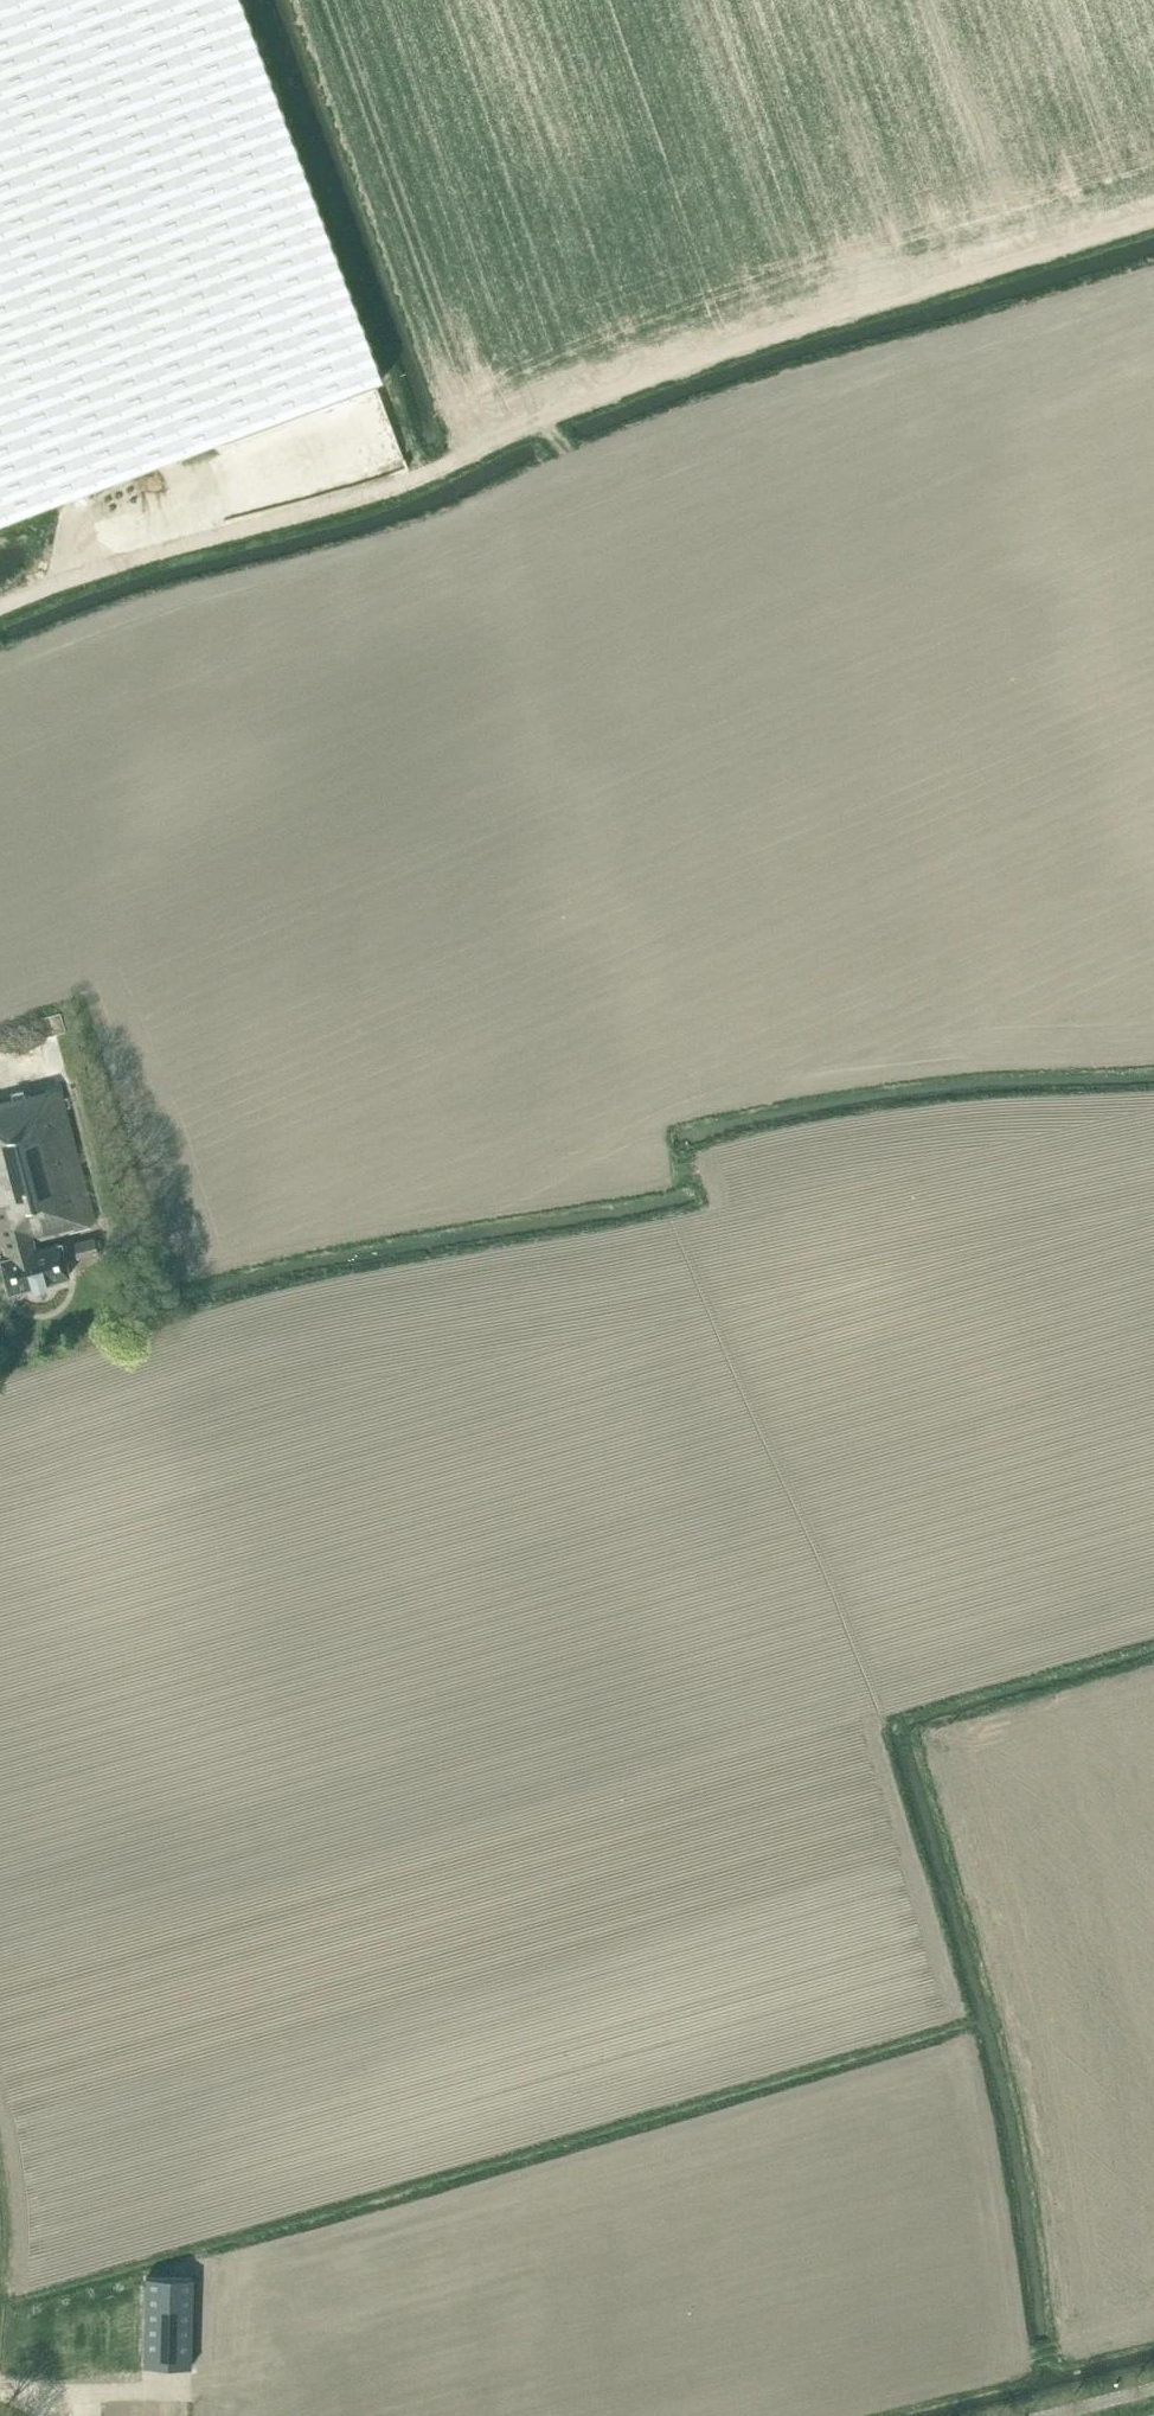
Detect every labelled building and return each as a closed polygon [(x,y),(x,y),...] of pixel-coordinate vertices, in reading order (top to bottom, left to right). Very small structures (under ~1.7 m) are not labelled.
[(382,381),(240,0),(0,0),(0,524),(382,381)] [(0,1103),(0,1226),(8,1256),(0,1259),(9,1292),(33,1285),(33,1287),(46,1284),(46,1282),(69,1276),(60,1242),(34,1249),(32,1239),(94,1223),(59,1088),(0,1103)] [(77,1257),(98,1252),(94,1237),(73,1243),(77,1257)] [(142,2366),(190,2365),(190,2276),(142,2276),(142,2366)] [(115,2390),(115,2415),(145,2415),(146,2391),(115,2390)]
